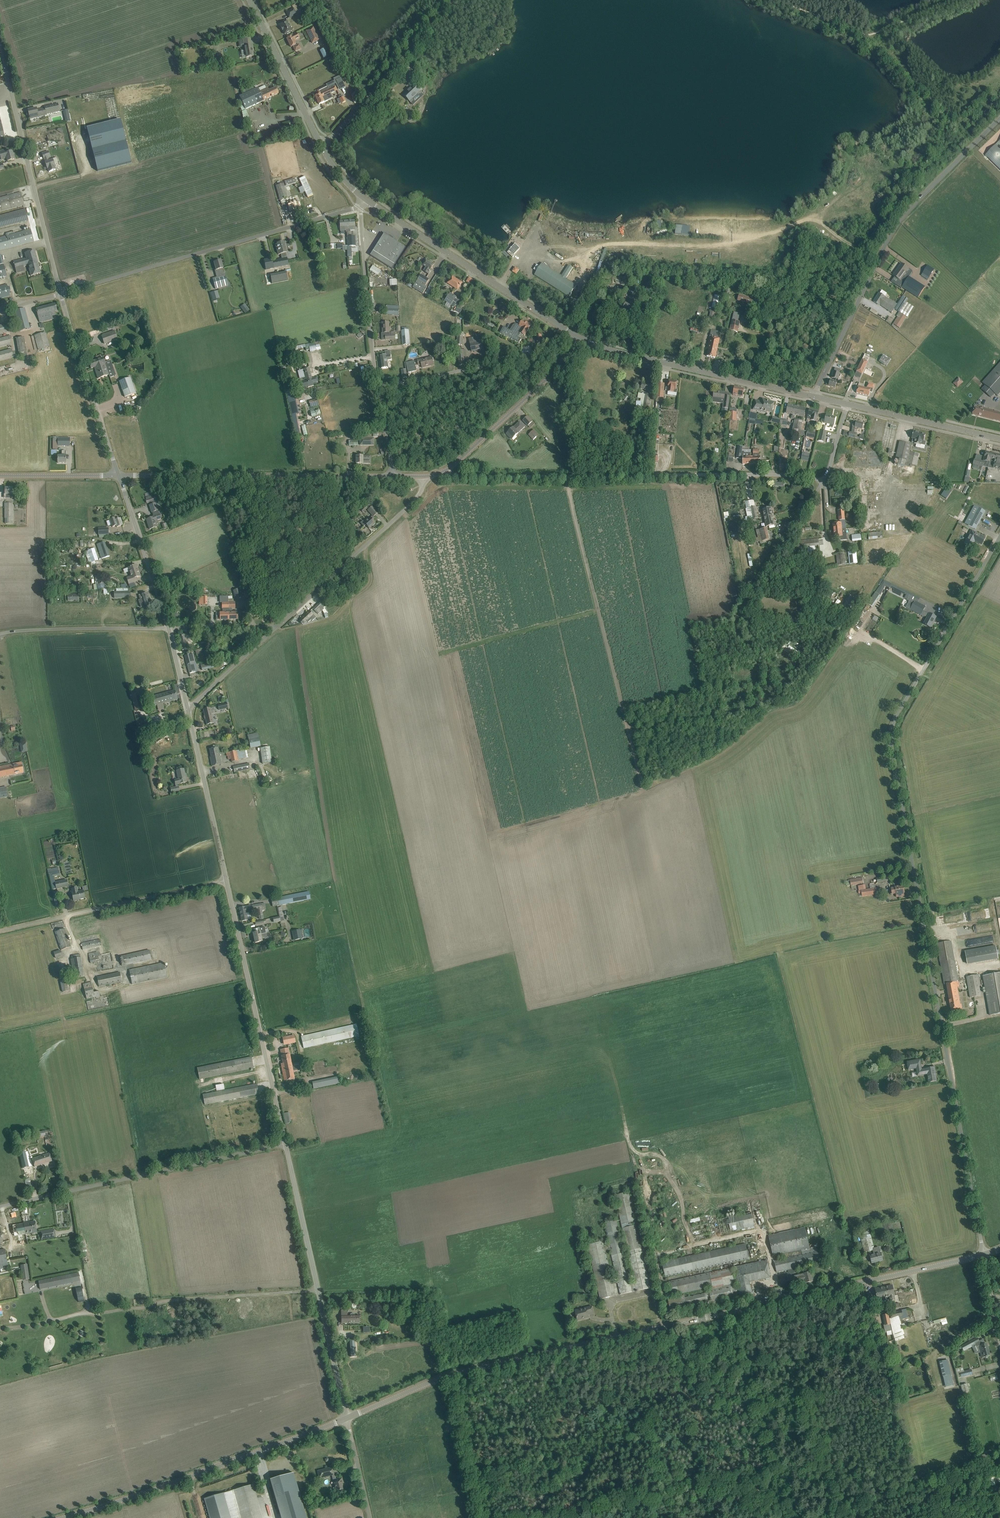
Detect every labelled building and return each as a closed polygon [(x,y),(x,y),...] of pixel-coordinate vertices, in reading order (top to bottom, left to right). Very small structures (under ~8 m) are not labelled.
[(296,14),(293,9),(286,12),(289,18),(296,14)] [(290,32),(292,31),(287,21),(280,24),(281,28),(282,31),(283,31),(285,34),(286,33),(287,34),(290,33),(290,32)] [(313,27),(307,30),(306,31),(312,44),(320,40),(313,27)] [(297,34),(287,39),(291,47),(293,46),(294,47),(293,47),(295,51),(301,49),(299,44),(296,46),(294,42),(300,39),(297,34)] [(252,45),(247,46),(243,47),(243,51),(245,50),(246,58),(254,56),(252,45)] [(345,86),(341,77),(336,80),(340,88),(345,86)] [(334,84),(327,87),(327,86),(317,91),(319,94),(315,96),(319,105),(332,98),(330,93),(337,90),(334,84)] [(423,95),(417,89),(414,85),(404,95),(413,105),(423,95)] [(278,93),(276,88),(268,91),(267,88),(260,92),(258,88),(239,97),(245,109),(264,101),(263,100),(278,93)] [(60,112),(58,103),(44,106),(45,109),(37,110),(37,108),(28,110),(30,119),(47,115),(60,112)] [(121,120),(86,129),(97,170),(97,171),(131,163),(121,120)] [(997,146),(996,145),(986,155),(999,169),(999,143),(997,146)] [(0,152),(0,154),(2,160),(7,158),(8,161),(14,159),(12,152),(6,153),(5,151),(0,152)] [(48,151),(42,154),(44,159),(45,159),(46,163),(45,163),(47,168),(59,164),(57,157),(52,159),(52,160),(49,161),(48,158),(50,157),(48,151)] [(284,184),(276,186),(280,200),(288,197),(284,184)] [(19,206),(24,205),(21,192),(16,194),(0,198),(0,212),(19,206)] [(300,209),(296,197),(286,201),(290,212),(300,209)] [(0,215),(0,228),(28,222),(25,210),(0,215)] [(354,220),(345,221),(340,221),(340,231),(346,231),(346,232),(347,232),(348,246),(342,246),(342,243),(337,244),(337,246),(334,246),(334,248),(337,248),(337,249),(341,249),(341,251),(347,250),(347,257),(352,257),(351,249),(350,249),(350,246),(356,246),(355,236),(350,236),(350,230),(355,230),(354,220)] [(675,235),(689,235),(690,226),(675,225),(675,235)] [(26,231),(0,238),(0,250),(34,241),(31,229),(26,231)] [(380,238),(381,239),(371,256),(392,269),(406,248),(392,239),(392,238),(384,233),(380,238)] [(278,244),(276,245),(278,255),(286,253),(285,249),(283,242),(277,243),(278,244)] [(515,244),(507,252),(513,258),(515,256),(514,255),(514,254),(520,248),(515,244)] [(35,251),(30,252),(25,253),(26,258),(14,262),(16,269),(28,266),(31,276),(41,273),(35,251)] [(272,258),(264,259),(266,270),(270,269),(289,265),(287,257),(282,258),(272,260),(272,258)] [(223,268),(222,265),(221,260),(214,262),(216,270),(215,270),(217,277),(212,278),(215,289),(228,285),(225,275),(224,275),(222,268),(223,268)] [(425,260),(422,264),(426,267),(424,271),(429,274),(431,270),(434,265),(425,260)] [(542,263),(534,275),(569,297),(577,285),(566,279),(573,268),(569,265),(562,276),(542,263)] [(909,268),(905,266),(901,263),(893,275),(895,277),(891,282),(894,284),(918,298),(925,287),(909,277),(908,279),(904,276),(909,268)] [(936,267),(929,263),(922,274),(929,278),(936,267)] [(373,265),(370,271),(378,276),(381,271),(373,265)] [(271,283),(288,280),(287,272),(270,274),(271,283)] [(426,285),(429,280),(421,274),(418,280),(426,285)] [(452,276),(449,280),(448,283),(458,289),(462,283),(457,280),(452,276)] [(427,287),(417,281),(413,288),(423,294),(427,287)] [(10,296),(9,293),(10,293),(11,293),(9,287),(8,287),(7,284),(0,286),(0,299),(10,296)] [(218,291),(211,292),(212,300),(219,298),(218,291)] [(450,293),(447,297),(445,301),(451,305),(457,297),(450,293)] [(879,293),(874,301),(878,304),(880,305),(881,303),(883,304),(882,306),(892,312),(894,309),(899,312),(902,314),(899,318),(898,317),(893,324),(899,328),(907,317),(909,315),(914,307),(906,302),(908,299),(903,296),(897,305),(885,297),(881,294),(880,293),(879,293)] [(754,298),(739,294),(737,301),(753,305),(754,298)] [(714,295),(712,307),(717,309),(720,296),(714,295)] [(622,302),(621,305),(624,307),(623,310),(631,313),(633,307),(635,308),(637,308),(639,302),(637,302),(630,299),(628,304),(625,304),(622,302)] [(240,306),(245,313),(249,310),(245,303),(240,306)] [(53,319),(51,312),(57,311),(55,304),(36,309),(39,322),(53,319)] [(30,328),(26,313),(25,308),(15,311),(20,331),(30,328)] [(740,321),(732,320),(730,329),(738,331),(740,321)] [(531,326),(523,321),(519,326),(517,324),(516,324),(514,325),(513,325),(512,327),(510,331),(504,327),(500,334),(519,343),(521,339),(518,337),(521,333),(525,336),(531,326)] [(389,322),(383,322),(383,335),(386,335),(386,340),(395,339),(395,332),(389,332),(389,322)] [(102,335),(101,336),(104,344),(118,340),(114,330),(102,334),(102,335)] [(409,330),(402,330),(403,345),(410,344),(409,330)] [(711,330),(708,344),(707,349),(709,349),(707,356),(715,358),(716,353),(721,332),(711,330)] [(34,335),(36,340),(38,350),(50,347),(46,332),(34,335)] [(11,336),(0,339),(0,347),(11,344),(10,341),(12,341),(11,336)] [(480,350),(484,349),(482,339),(480,339),(480,336),(473,337),(474,341),(470,342),(472,351),(479,350),(480,350)] [(26,355),(25,337),(17,338),(18,356),(26,355)] [(316,344),(315,342),(313,343),(297,346),(298,349),(305,347),(306,351),(310,350),(311,352),(320,350),(319,343),(316,344)] [(0,352),(0,361),(16,356),(15,352),(13,352),(12,349),(0,352)] [(466,350),(458,351),(457,351),(459,365),(467,364),(466,350)] [(307,353),(305,354),(305,351),(300,352),(303,364),(309,363),(307,353)] [(387,355),(380,356),(381,368),(388,368),(387,360),(391,359),(390,356),(387,356),(387,355)] [(886,365),(890,359),(888,359),(883,356),(879,362),(886,365)] [(432,357),(418,360),(418,364),(421,364),(422,368),(434,365),(432,357)] [(103,358),(89,363),(91,368),(98,366),(98,368),(101,367),(101,368),(112,364),(111,360),(105,362),(103,358)] [(862,359),(856,371),(862,374),(868,362),(862,359)] [(414,361),(411,361),(406,362),(407,367),(408,373),(417,371),(415,363),(415,362),(414,362),(414,361)] [(982,382),(985,385),(995,393),(997,396),(999,393),(999,363),(982,382)] [(98,366),(94,367),(98,378),(109,375),(110,377),(116,375),(112,364),(101,368),(101,367),(98,368),(98,366)] [(297,371),(300,379),(304,378),(304,379),(307,378),(308,380),(316,378),(312,379),(309,368),(297,371)] [(835,368),(834,371),(832,378),(835,379),(834,381),(828,379),(826,385),(835,388),(837,382),(838,380),(841,370),(835,368)] [(959,377),(953,383),(957,386),(962,381),(959,377)] [(136,393),(130,378),(119,382),(125,397),(136,393)] [(317,382),(316,378),(308,380),(307,378),(304,379),(304,378),(300,379),(296,380),(299,389),(313,385),(313,383),(317,382)] [(668,392),(667,395),(676,396),(677,393),(677,389),(676,389),(677,382),(669,380),(668,385),(668,387),(669,387),(668,392)] [(658,383),(657,388),(656,402),(663,402),(665,384),(658,383)] [(856,393),(869,396),(870,392),(872,393),(873,388),(874,384),(868,383),(867,387),(867,388),(858,386),(856,393)] [(734,387),(733,392),(733,395),(743,396),(744,389),(734,387)] [(296,389),(287,391),(294,428),(300,427),(297,414),(301,413),(296,389)] [(730,396),(724,395),(725,392),(714,390),(713,397),(712,397),(712,402),(723,403),(722,408),(728,409),(730,396)] [(642,414),(647,415),(648,405),(651,405),(651,401),(650,400),(650,395),(638,393),(638,398),(641,398),(640,402),(636,402),(636,409),(642,409),(642,414)] [(316,399),(308,401),(310,407),(318,405),(316,399)] [(767,412),(772,413),(772,410),(774,410),(774,407),(773,406),(774,403),(767,401),(767,400),(762,399),(762,402),(755,400),(753,410),(767,413),(767,412)] [(791,419),(794,419),(797,407),(788,405),(786,413),(792,414),(791,419)] [(998,412),(994,411),(994,410),(984,408),(984,409),(974,406),(972,414),(999,421),(999,413),(998,412)] [(797,407),(794,419),(795,415),(804,417),(806,409),(797,407)] [(809,409),(808,414),(807,419),(817,422),(819,412),(809,409)] [(729,412),(729,421),(736,421),(737,412),(736,412),(729,412)] [(836,417),(826,415),(824,423),(830,424),(830,427),(833,428),(833,425),(834,425),(836,417)] [(528,426),(533,422),(528,416),(523,420),(528,426)] [(780,424),(779,427),(787,429),(789,421),(781,419),(780,424)] [(795,419),(792,433),(791,435),(796,437),(797,434),(799,435),(803,421),(795,419)] [(855,427),(862,429),(863,423),(854,421),(852,429),(855,430),(855,427)] [(520,422),(516,425),(506,434),(512,439),(518,433),(525,427),(520,422)] [(534,429),(529,435),(533,439),(536,436),(535,435),(537,433),(534,429)] [(814,439),(816,432),(807,431),(806,437),(814,439)] [(924,441),(925,435),(913,432),(911,439),(912,439),(912,442),(914,443),(914,444),(921,445),(925,446),(926,442),(924,441)] [(374,434),(360,434),(360,445),(374,445),(374,437),(378,437),(378,434),(374,434)] [(70,438),(65,438),(58,438),(58,437),(53,436),(53,449),(58,449),(58,446),(70,446),(70,438)] [(905,466),(911,468),(912,465),(917,466),(920,454),(910,452),(911,446),(912,446),(913,444),(900,441),(895,461),(898,462),(898,465),(905,467),(905,463),(906,463),(905,466)] [(743,459),(743,464),(751,464),(751,457),(751,453),(744,453),(744,452),(742,452),(743,447),(738,446),(736,458),(743,459)] [(751,457),(751,464),(760,464),(760,457),(760,449),(757,449),(757,446),(753,446),(753,457),(751,457)] [(66,451),(62,451),(62,456),(58,456),(58,463),(66,463),(66,451)] [(974,459),(973,464),(983,467),(983,466),(988,467),(989,462),(990,462),(990,459),(992,453),(986,452),(983,462),(974,459)] [(988,467),(993,468),(999,470),(999,455),(992,453),(990,459),(990,462),(989,462),(988,467)] [(941,496),(947,499),(951,492),(945,489),(941,496)] [(5,503),(5,508),(5,518),(13,518),(13,503),(5,503)] [(150,505),(152,512),(158,510),(156,503),(150,505)] [(363,507),(365,510),(366,509),(370,514),(370,513),(373,516),(378,512),(375,509),(377,508),(374,504),(372,506),(371,508),(367,504),(363,507)] [(969,525),(968,525),(976,529),(985,511),(978,507),(969,525)] [(764,517),(772,515),(774,514),(773,511),(771,511),(771,508),(763,509),(764,517)] [(833,523),(834,530),(846,529),(844,510),(838,510),(839,520),(840,520),(840,522),(833,523)] [(152,516),(153,518),(147,520),(150,529),(157,527),(155,521),(161,519),(160,513),(152,516)] [(772,515),(764,517),(766,526),(774,525),(772,515)] [(375,523),(372,519),(370,517),(364,522),(363,521),(360,523),(364,527),(366,525),(369,528),(375,523)] [(110,520),(111,523),(112,526),(116,525),(117,527),(123,525),(120,519),(116,520),(115,518),(110,520)] [(109,535),(109,528),(98,529),(98,535),(101,535),(101,538),(107,537),(106,535),(109,535)] [(755,536),(751,537),(753,543),(760,542),(760,544),(763,543),(763,541),(766,540),(769,540),(769,538),(767,530),(766,528),(756,530),(757,535),(758,538),(756,538),(755,536)] [(846,529),(834,530),(834,537),(840,536),(840,541),(847,540),(846,529)] [(985,538),(981,535),(971,530),(965,543),(969,545),(969,546),(970,546),(972,547),(975,541),(981,544),(985,538)] [(818,539),(795,541),(795,547),(819,545),(818,539)] [(104,542),(99,544),(97,544),(101,558),(109,555),(104,542)] [(94,549),(85,552),(89,563),(90,563),(94,561),(98,560),(94,549)] [(857,563),(856,552),(856,551),(848,552),(850,564),(857,563)] [(844,553),(836,554),(838,565),(846,564),(844,553)] [(137,565),(132,567),(128,568),(131,576),(127,578),(129,584),(138,581),(137,578),(140,576),(137,565)] [(98,576),(95,576),(96,579),(96,584),(97,589),(99,589),(105,588),(104,584),(103,573),(97,574),(98,576)] [(242,597),(239,588),(233,590),(236,599),(242,597)] [(151,604),(147,592),(139,595),(140,600),(142,599),(145,606),(151,604)] [(910,609),(914,601),(912,600),(913,597),(909,595),(907,600),(909,601),(906,607),(910,609)] [(850,615),(859,602),(852,597),(843,611),(850,615)] [(324,609),(326,606),(321,601),(319,603),(313,608),(318,614),(324,609)] [(914,601),(910,609),(921,615),(923,610),(925,607),(914,601)] [(220,616),(216,616),(216,620),(229,619),(229,613),(228,602),(222,602),(222,609),(222,613),(220,613),(220,616)] [(235,602),(228,602),(229,613),(229,619),(241,619),(241,612),(238,613),(238,612),(232,612),(232,609),(235,609),(235,602)] [(926,615),(928,616),(924,624),(930,627),(936,617),(923,610),(921,615),(923,616),(926,616),(926,615)] [(313,615),(309,611),(300,619),(301,620),(300,622),(304,621),(303,622),(304,623),(307,621),(308,622),(311,620),(312,621),(316,617),(313,615)] [(190,633),(186,634),(179,636),(183,650),(189,649),(187,639),(192,638),(190,633)] [(204,653),(202,653),(201,649),(195,650),(197,658),(203,656),(205,656),(204,653)] [(193,653),(185,656),(189,673),(198,671),(193,653)] [(139,689),(131,691),(136,711),(143,709),(139,689)] [(175,690),(170,692),(152,697),(154,706),(178,699),(175,690)] [(215,707),(213,708),(210,708),(204,710),(207,724),(213,723),(211,713),(215,713),(214,711),(216,711),(215,707)] [(169,735),(166,731),(154,740),(157,743),(169,735)] [(250,748),(260,746),(257,733),(247,735),(250,748)] [(218,747),(214,748),(209,749),(211,757),(210,757),(212,766),(222,764),(218,747)] [(260,748),(263,764),(272,762),(270,747),(260,748)] [(227,756),(228,759),(231,759),(232,762),(238,761),(238,760),(245,758),(243,749),(236,751),(226,753),(227,756)] [(22,767),(21,762),(0,767),(0,777),(23,772),(22,767)] [(233,766),(234,772),(250,769),(249,763),(233,766)] [(184,769),(179,770),(177,770),(178,779),(174,780),(176,787),(171,788),(172,792),(179,791),(178,784),(187,782),(184,769)] [(0,788),(0,798),(8,796),(8,795),(6,788),(6,787),(0,788)] [(50,874),(53,889),(54,889),(57,889),(68,886),(67,880),(56,882),(54,876),(59,875),(58,870),(50,872),(50,874)] [(847,886),(863,883),(862,878),(850,880),(846,881),(847,886)] [(880,888),(876,888),(875,884),(869,885),(870,889),(867,889),(861,890),(862,896),(881,893),(880,888)] [(903,886),(898,887),(895,887),(895,888),(890,889),(890,894),(896,893),(896,897),(904,896),(903,893),(904,893),(903,886)] [(83,891),(78,892),(77,888),(72,889),(73,893),(72,893),(74,900),(80,899),(85,898),(83,891)] [(310,899),(309,894),(309,892),(302,893),(271,899),(273,906),(304,900),(310,899)] [(265,907),(265,903),(252,905),(253,909),(257,909),(257,911),(256,911),(257,916),(258,916),(259,919),(264,918),(262,908),(265,907)] [(245,906),(245,907),(239,908),(242,921),(248,920),(246,913),(252,912),(251,905),(245,906)] [(260,934),(266,933),(264,927),(259,928),(259,927),(251,929),(252,934),(253,934),(254,937),(261,935),(260,934)] [(55,932),(61,950),(71,947),(65,928),(55,932)] [(301,938),(300,930),(293,931),(294,940),(301,938)] [(267,933),(266,933),(260,934),(261,935),(254,937),(255,943),(262,941),(261,938),(268,937),(267,933)] [(102,946),(100,939),(81,943),(83,950),(102,946)] [(951,941),(937,943),(944,984),(946,984),(951,1010),(962,1008),(962,1004),(960,1004),(957,987),(959,987),(951,941)] [(122,966),(151,959),(149,950),(120,957),(122,966)] [(97,952),(88,954),(91,963),(94,963),(94,964),(96,963),(95,962),(96,962),(96,960),(99,959),(97,952)] [(84,975),(81,959),(81,958),(80,954),(72,956),(72,959),(71,959),(73,970),(75,970),(76,977),(84,975)] [(132,984),(167,977),(164,963),(129,970),(132,984)] [(99,987),(122,982),(120,972),(97,977),(99,987)] [(983,976),(984,987),(985,987),(990,1015),(999,1014),(999,973),(983,976)] [(979,975),(966,977),(970,997),(982,995),(979,975)] [(63,992),(69,991),(66,981),(61,982),(63,992)] [(94,992),(91,982),(83,984),(87,999),(96,997),(99,997),(99,996),(100,995),(99,991),(94,992)] [(357,1024),(306,1035),(301,1036),(304,1048),(359,1036),(357,1024)] [(284,1045),(296,1043),(294,1035),(282,1037),(284,1045)] [(282,1067),(286,1066),(287,1069),(301,1066),(301,1062),(292,1064),(288,1048),(280,1050),(284,1066),(282,1067)] [(200,1079),(254,1068),(252,1057),(197,1068),(200,1079)] [(920,1060),(915,1060),(907,1062),(908,1070),(916,1068),(917,1072),(912,1073),(912,1076),(927,1074),(928,1082),(936,1081),(934,1067),(921,1069),(920,1060)] [(286,1066),(282,1067),(283,1073),(285,1072),(286,1080),(294,1079),(293,1072),(302,1070),(301,1066),(287,1069),(286,1066)] [(313,1082),(313,1089),(341,1083),(340,1077),(313,1082)] [(257,1084),(252,1085),(203,1095),(205,1104),(259,1094),(257,1084)] [(29,1167),(25,1152),(20,1153),(23,1168),(29,1167)] [(52,1161),(51,1156),(49,1153),(32,1159),(35,1167),(52,1161)] [(629,1192),(615,1195),(634,1282),(630,1283),(632,1290),(636,1290),(636,1291),(650,1288),(636,1225),(634,1226),(633,1222),(635,1221),(629,1192)] [(756,1223),(762,1222),(759,1210),(754,1211),(756,1223)] [(751,1212),(718,1220),(721,1234),(754,1226),(751,1212)] [(616,1219),(604,1222),(609,1244),(610,1250),(617,1279),(617,1281),(618,1283),(620,1294),(632,1292),(632,1290),(630,1283),(616,1219)] [(23,1223),(25,1234),(37,1232),(35,1221),(23,1223)] [(23,1223),(14,1225),(16,1236),(18,1235),(18,1240),(24,1239),(23,1235),(25,1234),(23,1223)] [(805,1227),(768,1236),(773,1256),(784,1254),(785,1258),(774,1261),(777,1272),(788,1270),(789,1274),(779,1276),(782,1287),(795,1284),(794,1276),(793,1273),(792,1269),(827,1261),(823,1245),(809,1248),(805,1227)] [(40,1231),(41,1240),(50,1238),(49,1230),(40,1231)] [(870,1234),(869,1234),(863,1236),(861,1237),(865,1252),(874,1250),(870,1234)] [(588,1237),(587,1238),(600,1299),(615,1296),(613,1284),(618,1283),(617,1281),(617,1279),(612,1280),(606,1251),(610,1250),(609,1244),(604,1245),(603,1241),(602,1242),(601,1237),(589,1240),(588,1237)] [(665,1277),(749,1259),(745,1243),(662,1262),(665,1277)] [(0,1250),(0,1267),(8,1265),(5,1249),(0,1250)] [(874,1251),(875,1254),(870,1256),(872,1263),(883,1260),(880,1249),(874,1251)] [(771,1278),(767,1260),(733,1267),(739,1296),(752,1293),(750,1282),(771,1278)] [(27,1264),(21,1265),(22,1277),(29,1276),(27,1264)] [(709,1289),(735,1283),(732,1268),(669,1282),(672,1295),(708,1287),(709,1289)] [(804,1274),(794,1276),(795,1284),(805,1281),(806,1283),(812,1281),(810,1272),(804,1274)] [(59,1276),(38,1281),(40,1287),(58,1283),(59,1286),(61,1285),(73,1283),(71,1274),(59,1276)] [(883,1287),(885,1298),(889,1297),(890,1301),(895,1300),(894,1296),(892,1285),(883,1287)] [(685,1298),(684,1295),(667,1299),(671,1313),(689,1309),(689,1307),(710,1302),(710,1303),(709,1304),(709,1306),(719,1304),(718,1300),(738,1296),(736,1286),(685,1298)] [(883,1287),(875,1289),(877,1299),(885,1298),(883,1287)] [(593,1313),(592,1308),(592,1306),(575,1310),(577,1320),(589,1317),(588,1314),(593,1313)] [(891,1319),(894,1319),(896,1318),(897,1320),(900,1319),(908,1317),(906,1309),(895,1311),(895,1308),(889,1310),(891,1318),(891,1319)] [(347,1316),(347,1311),(341,1311),(341,1323),(359,1323),(359,1315),(355,1316),(354,1314),(351,1314),(350,1316),(347,1316)] [(888,1314),(883,1315),(885,1326),(884,1326),(885,1331),(891,1330),(888,1314)] [(896,1341),(904,1338),(900,1325),(901,1324),(900,1319),(897,1320),(896,1318),(894,1319),(891,1319),(891,1318),(890,1318),(893,1332),(896,1341)] [(977,1338),(966,1344),(968,1348),(973,1346),(978,1344),(982,1357),(984,1356),(984,1357),(990,1355),(987,1344),(985,1344),(983,1339),(979,1341),(977,1338)] [(952,1381),(951,1375),(951,1374),(948,1360),(939,1362),(943,1376),(945,1376),(947,1382),(952,1381)] [(969,1391),(967,1383),(960,1385),(963,1393),(969,1391)] [(333,1467),(317,1471),(319,1478),(335,1474),(333,1467)] [(270,1479),(281,1517),(306,1517),(293,1473),(270,1479)] [(989,1476),(992,1485),(998,1484),(995,1474),(989,1476)] [(342,1478),(333,1480),(336,1491),(344,1489),(342,1481),(343,1481),(342,1478)] [(204,1498),(210,1517),(267,1517),(269,1517),(263,1497),(256,1499),(252,1485),(204,1498)]
